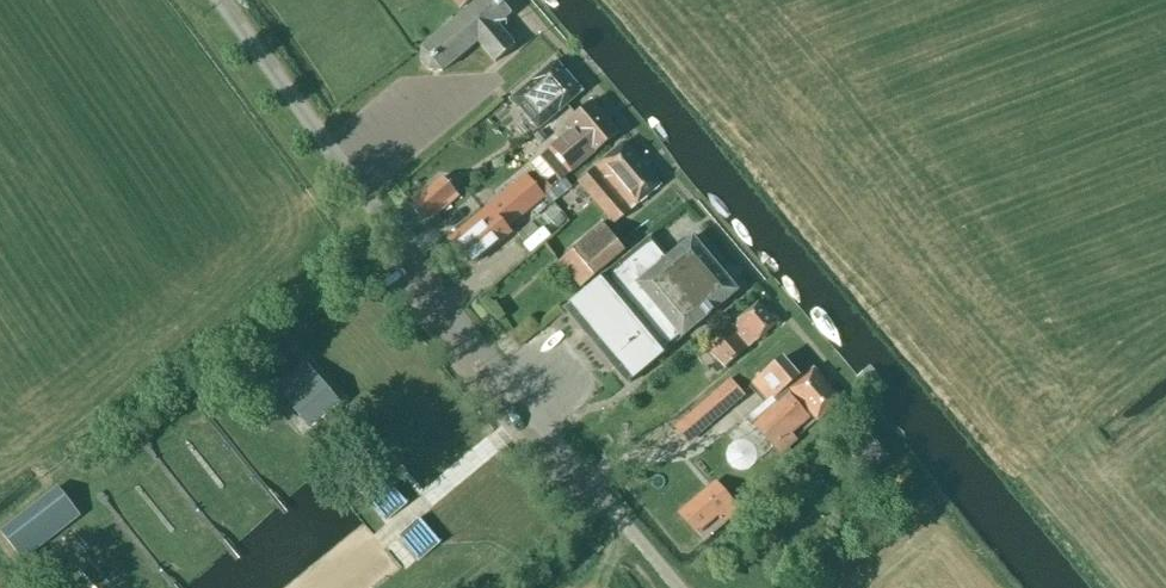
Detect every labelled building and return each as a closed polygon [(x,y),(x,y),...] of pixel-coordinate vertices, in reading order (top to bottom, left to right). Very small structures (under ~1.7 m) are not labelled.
[(515,46),(497,25),(511,13),(504,4),(501,0),(478,0),(421,48),(420,61),(429,71),(442,72),(477,42),(495,63),(515,46)] [(559,111),(581,92),(554,62),(533,81),(521,91),(534,105),(525,113),(539,128),(548,120),(559,111)] [(572,172),(617,134),(590,102),(566,122),(572,129),(551,147),(572,172)] [(614,223),(660,185),(624,142),(578,181),(609,217),(558,261),(581,286),(625,249),(608,227),(613,222),(614,223)] [(538,175),(531,181),(526,175),(448,239),(469,265),(509,232),(506,228),(544,196),(543,196),(550,190),(538,175)] [(410,204),(422,219),(454,192),(442,178),(410,204)] [(562,181),(561,181),(550,190),(543,196),(544,196),(543,197),(549,205),(572,186),(565,178),(562,181)] [(559,199),(575,218),(593,202),(577,184),(559,199)] [(692,237),(670,255),(653,236),(604,276),(604,275),(563,309),(564,310),(565,310),(627,383),(626,384),(627,385),(667,351),(667,350),(737,291),(735,289),(721,272),(714,264),(693,239),(692,237)] [(727,312),(735,322),(728,328),(707,346),(725,367),(776,324),(758,302),(747,312),(739,302),(727,312)] [(843,402),(813,367),(800,377),(782,356),(751,383),(768,403),(773,399),(776,402),(767,409),(793,438),(819,417),(821,419),(843,402)] [(336,410),(303,369),(273,394),(306,436),(336,410)] [(726,409),(714,395),(675,427),(687,442),(726,409)] [(709,441),(730,430),(724,419),(703,430),(709,441)] [(866,474),(888,456),(866,430),(838,454),(853,472),(860,467),(866,474)] [(81,518),(59,488),(3,531),(25,561),(81,518)] [(698,527),(718,510),(705,495),(685,513),(698,527)]
